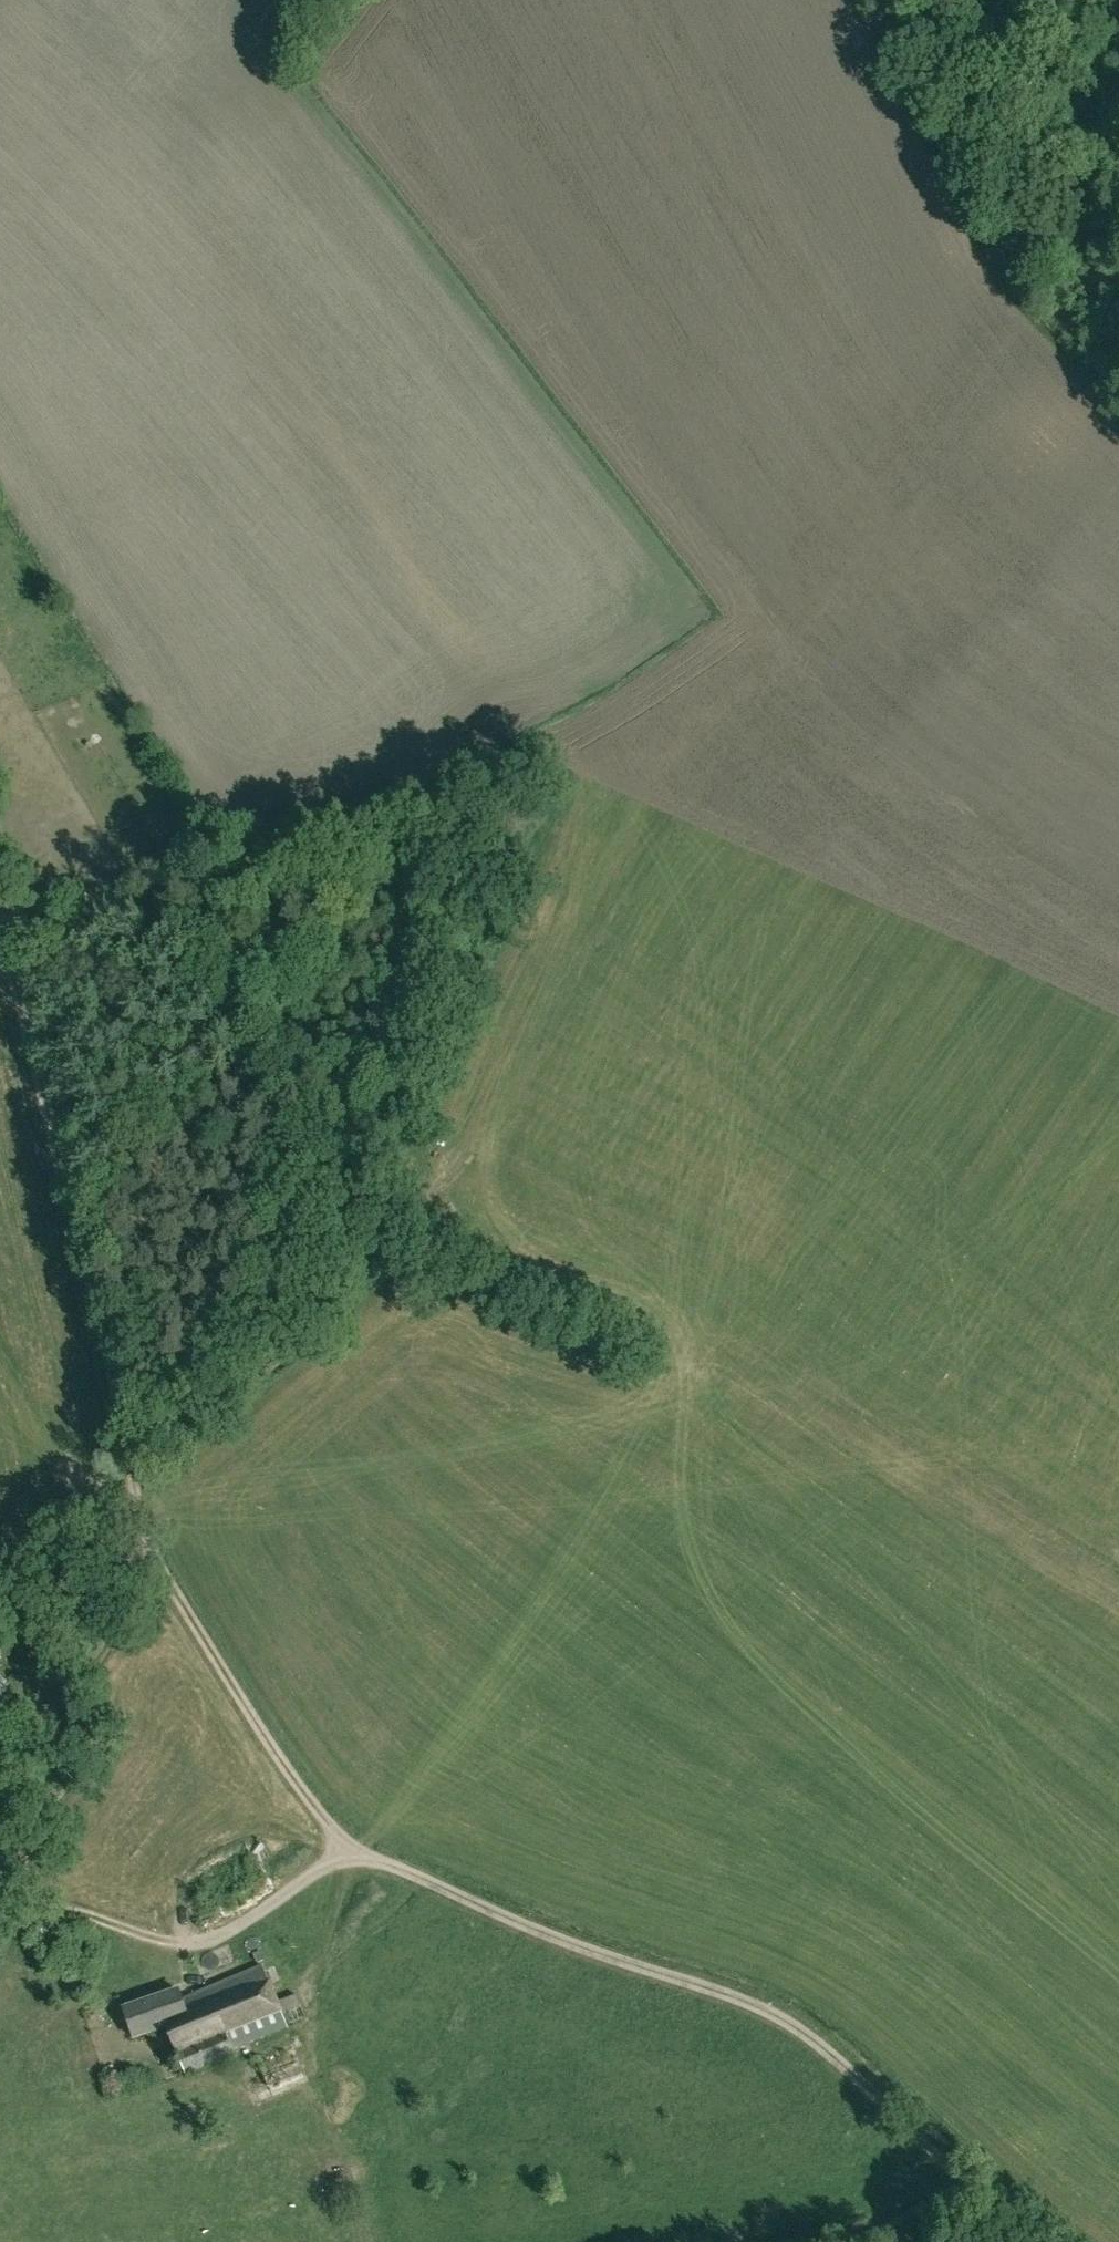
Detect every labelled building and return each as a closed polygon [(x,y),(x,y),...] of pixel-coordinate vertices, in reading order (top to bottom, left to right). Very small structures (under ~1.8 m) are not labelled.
[(268,1840),(258,1846),(271,1865),(280,1858),(268,1840)] [(262,1965),(181,1998),(189,2018),(167,2025),(187,2073),(232,2054),(230,2045),(286,2023),(283,2016),(302,2005),(296,1993),(277,2001),(262,1965)] [(181,1998),(178,1989),(124,2008),(134,2037),(167,2025),(189,2018),(181,1998)]
